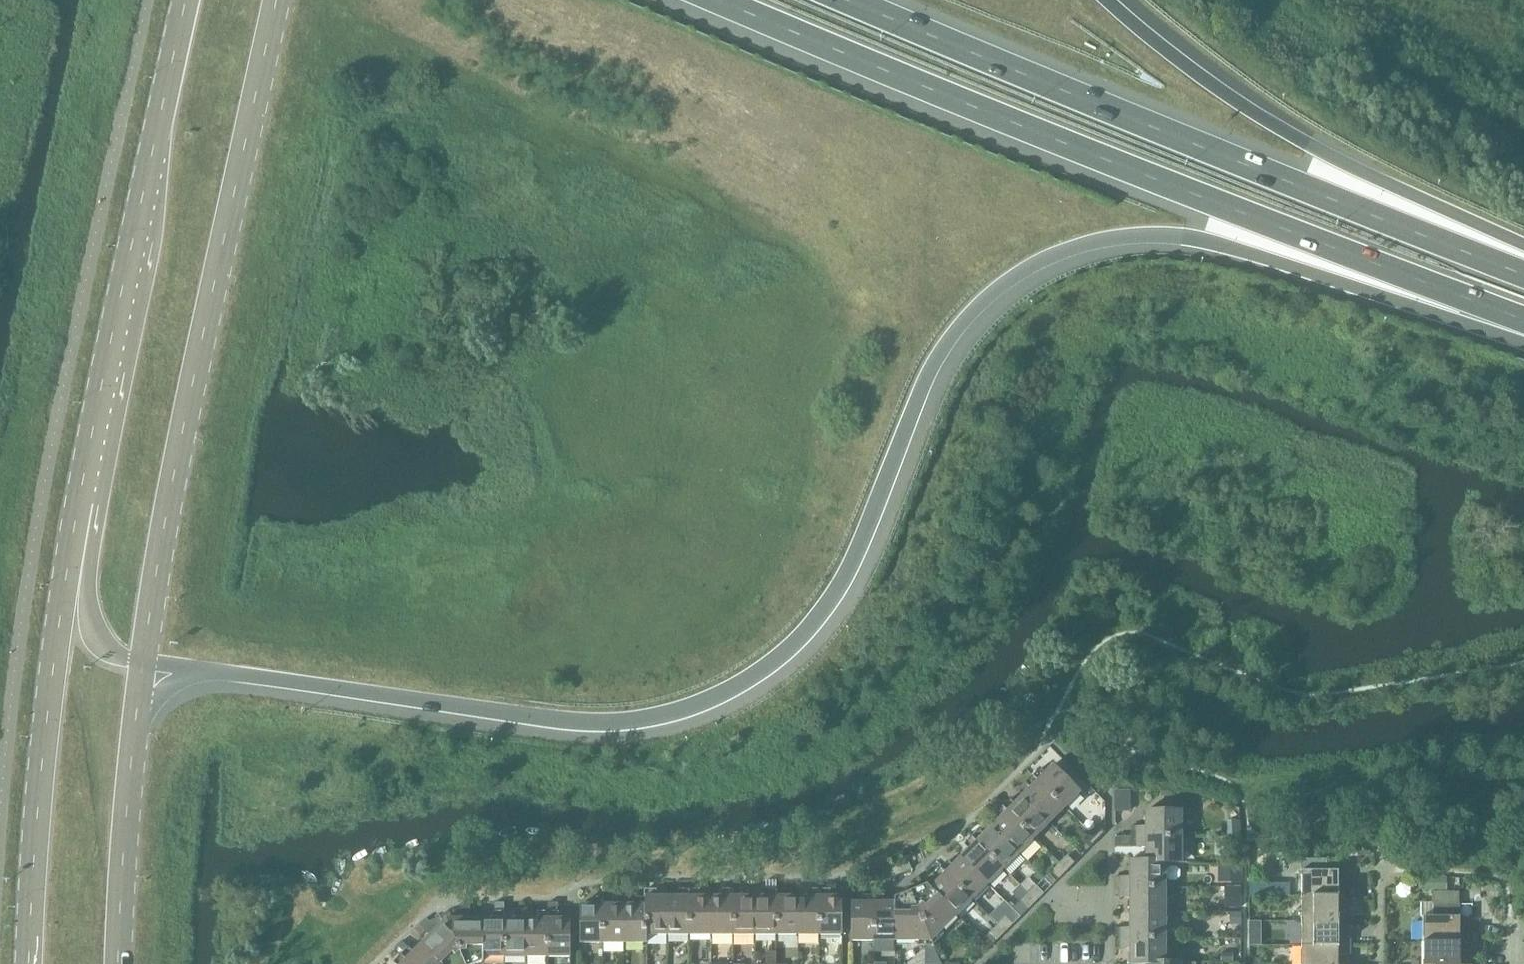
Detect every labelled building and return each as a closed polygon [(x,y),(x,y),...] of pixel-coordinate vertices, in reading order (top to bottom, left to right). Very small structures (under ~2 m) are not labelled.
[(1040,769),(1032,776),(1064,808),(1080,791),(1053,764),(1045,773),(1040,769)] [(1030,788),(1022,796),(1049,823),(1064,808),(1032,776),(1026,783),(1030,788)] [(1130,789),(1115,789),(1115,810),(1130,810),(1130,789)] [(1009,799),(1002,806),(1034,838),(1049,823),(1022,796),(1014,804),(1009,799)] [(1000,818),(992,826),(1018,853),(1034,838),(1002,806),(995,813),(1000,818)] [(1131,826),(1131,836),(1181,836),(1181,810),(1146,810),(1146,826),(1131,826)] [(971,823),(964,830),(971,837),(978,830),(971,823)] [(1097,825),(1089,833),(1097,840),(1105,832),(1097,825)] [(978,830),(971,837),(1003,869),(1018,853),(992,826),(983,835),(978,830)] [(1097,840),(1089,833),(1082,840),(1089,848),(1097,840)] [(1131,836),(1118,837),(1118,847),(1131,847),(1131,836)] [(1146,847),(1146,861),(1146,862),(1165,862),(1181,862),(1181,836),(1131,836),(1131,847),(1146,847)] [(969,849),(961,857),(988,884),(1003,869),(971,837),(964,844),(969,849)] [(1250,847),(1250,871),(1270,871),(1270,847),(1250,847)] [(1067,855),(1059,863),(1066,870),(1074,863),(1067,855)] [(940,868),(971,900),(988,884),(961,857),(952,866),(947,861),(940,868)] [(1301,896),(1350,896),(1360,896),(1360,887),(1338,887),(1338,871),(1327,870),(1327,858),(1301,858),(1301,896)] [(911,869),(907,859),(891,866),(895,875),(911,869)] [(1115,877),(1115,887),(1165,887),(1165,862),(1146,862),(1146,861),(1130,861),(1130,877),(1115,877)] [(933,862),(927,869),(933,875),(940,868),(933,862)] [(1240,862),(1228,862),(1228,881),(1240,881),(1240,862)] [(1066,870),(1059,863),(1051,871),(1059,878),(1066,870)] [(940,868),(933,875),(938,880),(931,887),(930,887),(930,888),(957,915),(971,900),(940,868)] [(1422,876),(1422,888),(1445,889),(1446,877),(1422,876)] [(1278,883),(1249,882),(1249,894),(1277,895),(1278,883)] [(896,902),(895,940),(918,940),(918,945),(933,945),(933,947),(934,947),(933,945),(943,935),(940,931),(957,915),(930,888),(930,887),(927,884),(894,897),(894,902),(896,902)] [(1036,886),(1028,894),(1035,902),(1044,893),(1036,886)] [(1130,897),(1130,913),(1165,913),(1165,887),(1115,887),(1115,897),(1130,897)] [(1229,887),(1229,907),(1240,907),(1240,896),(1240,887),(1229,887)] [(645,890),(645,898),(646,898),(646,935),(647,935),(668,935),(668,897),(656,897),(656,890),(645,890)] [(679,897),(668,897),(668,935),(689,935),(689,890),(679,890),(679,897)] [(699,890),(689,890),(689,935),(711,935),(711,897),(699,897),(699,890)] [(723,897),(711,897),(711,935),(732,935),(733,890),(723,890),(723,897)] [(743,890),(733,890),(732,935),(754,935),(754,897),(743,897),(743,890)] [(766,897),(754,897),(754,935),(776,935),(776,890),(766,890),(766,897)] [(786,890),(776,890),(776,935),(798,934),(797,897),(786,897),(786,890)] [(809,897),(797,897),(798,934),(819,934),(819,890),(809,890),(809,897)] [(830,890),(819,890),(819,934),(842,934),(842,897),(830,897),(830,890)] [(1035,902),(1028,894),(1021,901),(1028,909),(1035,902)] [(851,940),(873,940),(874,896),(863,896),(863,902),(851,902),(851,940)] [(873,940),(895,940),(896,902),(894,902),(884,902),(883,896),(874,896),(873,940)] [(1301,896),(1301,921),(1338,921),(1338,905),(1350,905),(1350,896),(1301,896)] [(580,943),(603,943),(603,898),(593,898),(593,905),(580,905),(580,943)] [(603,943),(624,943),(624,905),(613,905),(613,898),(603,898),(603,943)] [(624,905),(624,943),(647,943),(647,935),(646,935),(646,898),(645,898),(636,898),(636,905),(624,905)] [(505,903),(494,903),(494,912),(505,912),(505,903)] [(558,903),(548,903),(548,912),(558,912),(558,903)] [(421,944),(441,963),(478,963),(484,962),(484,957),(482,957),(482,919),(470,919),(470,904),(461,904),(461,908),(429,921),(426,918),(420,925),(430,935),(421,944)] [(1422,916),(1422,942),(1472,942),(1472,933),(1460,933),(1460,916),(1456,916),(1456,904),(1433,904),(1433,916),(1422,916)] [(1242,911),(1232,911),(1232,924),(1242,924),(1242,911)] [(494,919),(482,919),(482,957),(484,957),(504,957),(505,912),(494,912),(494,919)] [(515,912),(505,912),(504,957),(526,957),(526,919),(515,919),(515,912)] [(538,919),(526,919),(526,957),(548,957),(548,912),(538,912),(538,919)] [(558,912),(548,912),(548,957),(570,957),(571,919),(558,919),(558,912)] [(1115,928),(1115,938),(1165,938),(1165,913),(1130,913),(1129,928),(1115,928)] [(1005,917),(997,925),(1004,933),(1012,924),(1005,917)] [(1249,921),(1249,929),(1259,929),(1259,921),(1249,921)] [(1301,921),(1301,945),(1350,945),(1350,937),(1339,936),(1338,921),(1301,921)] [(1004,933),(997,925),(990,932),(984,927),(976,935),(989,948),(1004,933)] [(1146,963),(1165,963),(1165,962),(1165,938),(1115,938),(1115,948),(1130,948),(1130,963),(1146,963)] [(402,941),(395,948),(401,954),(408,947),(402,941)] [(1460,951),(1479,950),(1479,942),(1472,942),(1422,942),(1422,963),(1460,963),(1460,951)] [(401,955),(410,963),(441,963),(421,944),(413,952),(408,947),(401,955)] [(1338,954),(1350,954),(1350,945),(1301,945),(1301,963),(1339,963),(1338,954)] [(897,950),(874,950),(873,963),(897,963),(897,950)] [(397,951),(390,958),(394,962),(401,955),(397,951)] [(1232,952),(1220,952),(1220,961),(1231,961),(1232,952)] [(401,955),(394,962),(396,963),(410,963),(401,955)]
